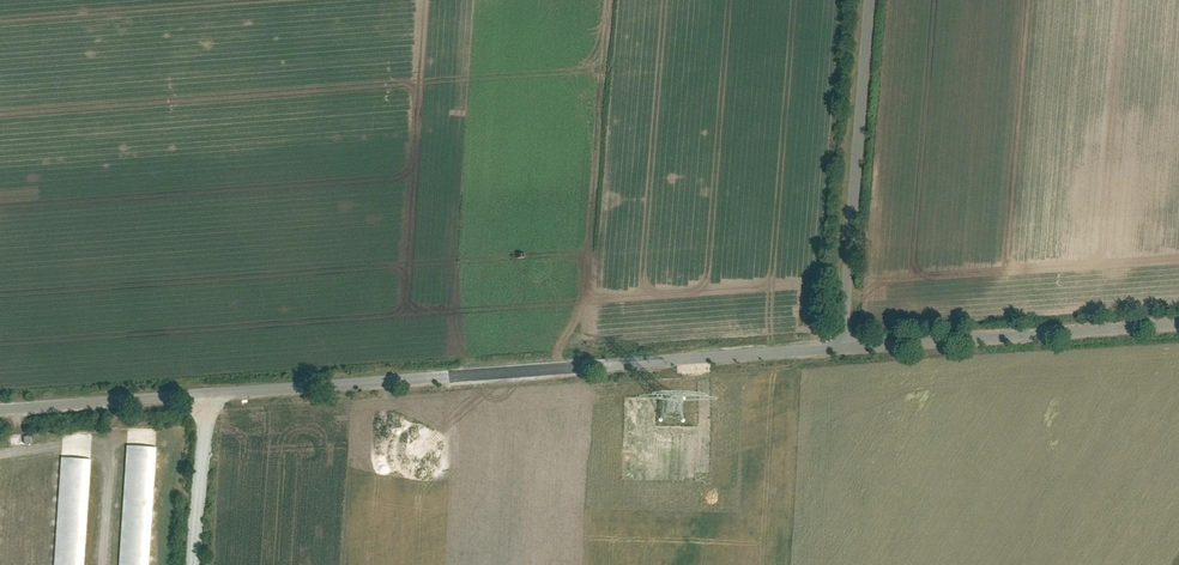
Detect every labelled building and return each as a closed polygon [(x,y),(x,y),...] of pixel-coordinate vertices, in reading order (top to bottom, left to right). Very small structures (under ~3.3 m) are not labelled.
[(123,564),(153,564),(159,446),(129,444),(123,564)] [(63,456),(58,564),(88,564),(94,458),(63,456)]
